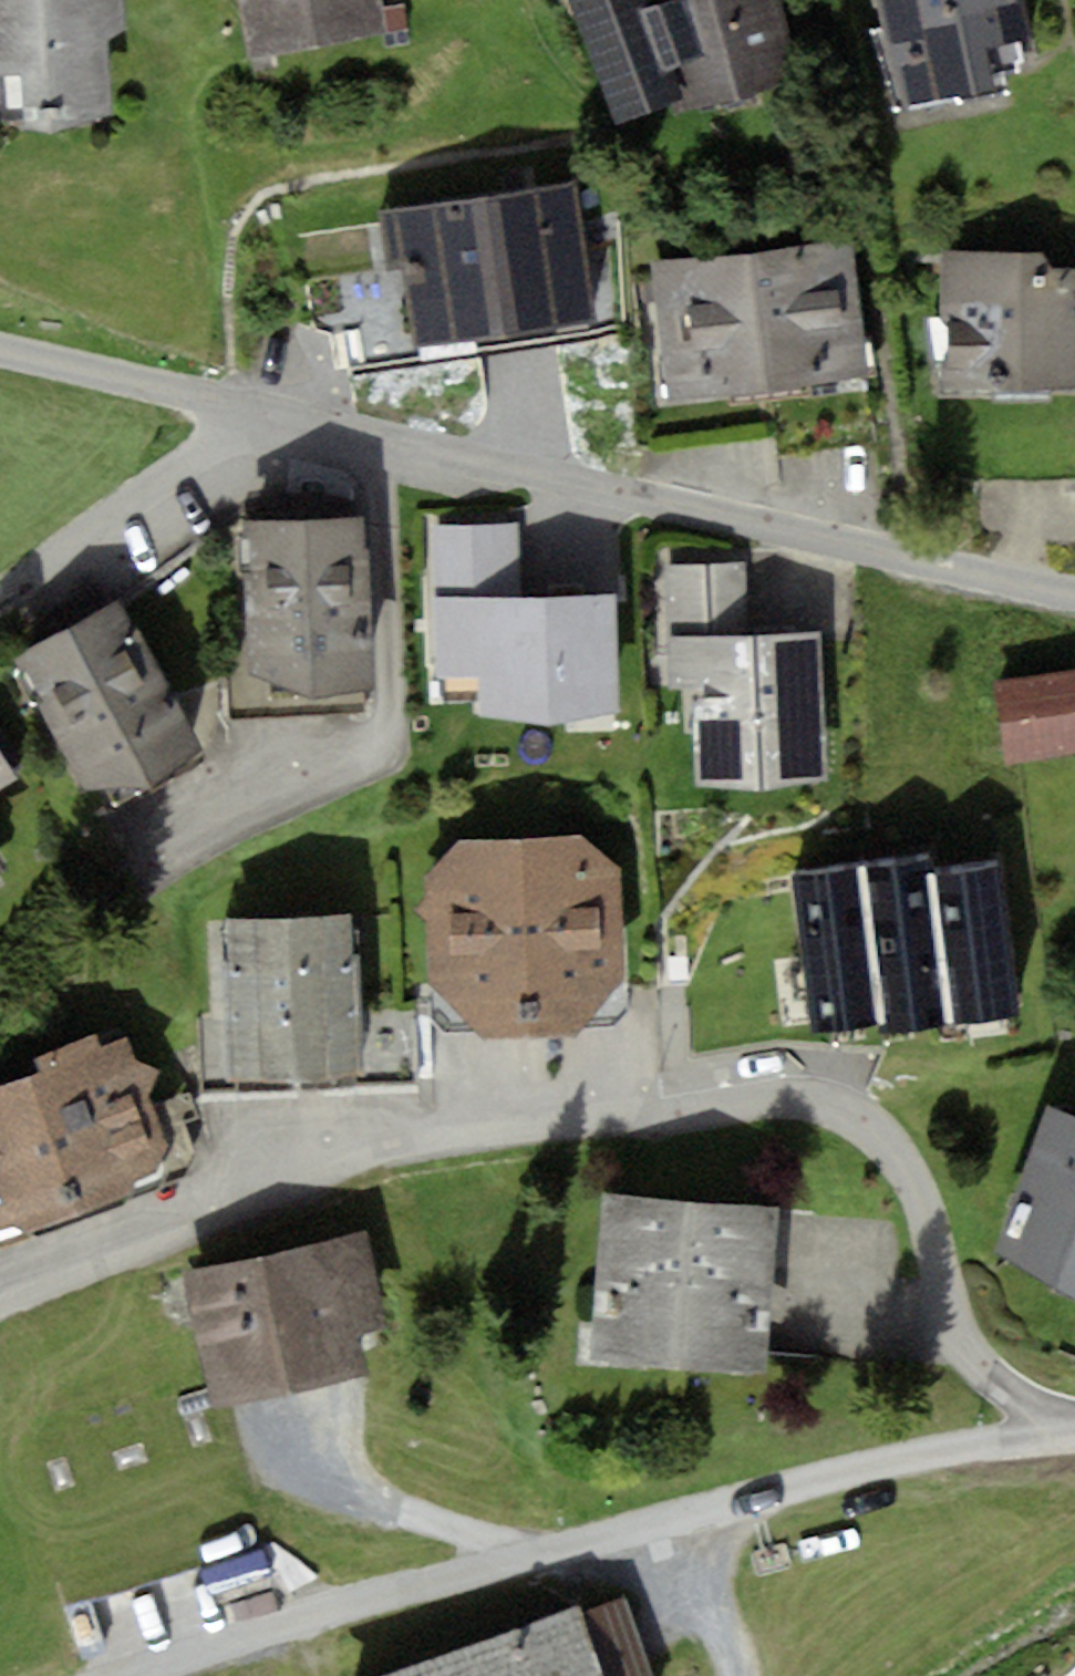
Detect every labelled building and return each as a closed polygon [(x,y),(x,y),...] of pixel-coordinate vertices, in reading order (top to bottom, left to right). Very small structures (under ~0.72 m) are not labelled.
[(137,118),(129,0),(0,0),(0,127),(137,118)] [(260,61),(391,31),(384,0),(245,0),(260,61)] [(668,96),(672,112),(796,80),(775,0),(575,0),(625,115),(668,96)] [(904,109),(1048,85),(1034,0),(886,0),(904,109)] [(448,326),(598,303),(579,177),(428,200),(448,326)] [(657,258),(673,402),(874,380),(858,236),(657,258)] [(946,396),(1074,393),(1074,243),(942,246),(946,396)] [(356,523),(258,531),(260,661),(316,681),(364,677),(356,523)] [(612,600),(522,599),(518,534),(437,538),(445,670),(485,667),(487,705),(550,716),(616,702),(612,600)] [(209,758),(129,596),(18,650),(98,812),(209,758)] [(836,781),(829,636),(679,644),(682,695),(704,694),(709,787),(836,781)] [(1000,679),(1013,756),(1074,746),(1074,667),(1000,679)] [(433,978),(485,1031),(591,1026),(630,981),(627,876),(582,838),(477,842),(431,878),(433,978)] [(930,862),(800,879),(819,1022),(886,1012),(888,1026),(1011,1010),(992,875),(932,883),(930,862)] [(358,914),(235,919),(242,1090),(365,1085),(358,914)] [(0,1086),(0,1232),(178,1166),(129,1037),(0,1086)] [(1015,1257),(1074,1282),(1074,1117),(1015,1257)] [(612,1197),(602,1369),(770,1378),(780,1207),(612,1197)] [(362,1225),(179,1274),(214,1406),(397,1358),(362,1225)] [(582,1607),(382,1675),(606,1675),(582,1607)]
